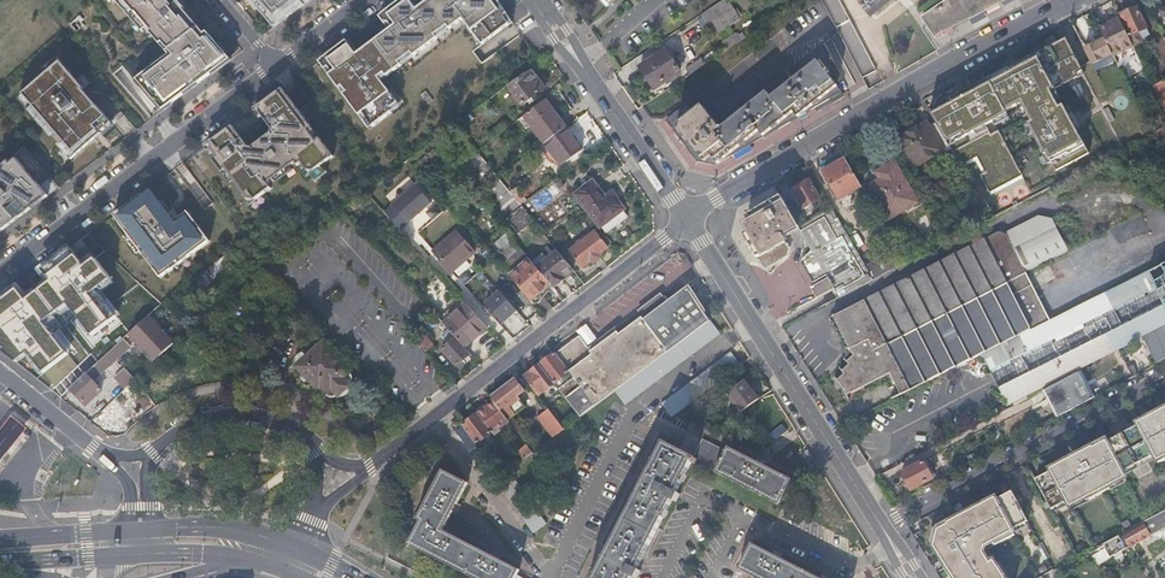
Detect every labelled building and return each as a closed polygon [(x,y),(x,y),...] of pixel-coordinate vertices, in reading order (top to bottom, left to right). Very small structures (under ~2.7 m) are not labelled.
[(142,29),(146,24),(169,51),(137,77),(160,108),(229,56),(207,29),(204,31),(179,0),(118,0),(142,29)] [(277,34),(324,0),(247,0),(277,34)] [(319,59),(371,126),(404,102),(384,78),(464,16),(485,40),(514,20),(501,0),(427,0),(421,4),(417,0),(401,0),(381,14),(391,26),(359,50),(349,37),(319,59)] [(729,0),(723,0),(702,14),(717,36),(741,19),(729,0)] [(861,76),(876,68),(840,0),(822,0),(861,76)] [(873,10),(885,0),(865,0),(873,10)] [(922,12),(936,33),(1000,0),(939,0),(922,12)] [(1128,11),(1121,14),(1131,35),(1147,27),(1136,3),(1126,7),(1128,11)] [(1112,52),(1114,55),(1134,46),(1120,18),(1100,27),(1105,37),(1112,52)] [(728,50),(742,40),(737,33),(723,43),(728,50)] [(1085,47),(1092,62),(1112,52),(1105,37),(1085,47)] [(1060,43),(932,111),(936,119),(951,147),(960,164),(977,155),(986,171),(980,174),(990,192),(1024,174),(994,120),(1007,113),(1005,109),(1021,101),(1031,119),(1027,121),(1049,162),(1052,160),(1056,168),(1088,151),(1063,104),(1059,106),(1049,88),(1076,74),(1060,43)] [(666,50),(640,67),(655,89),(681,72),(666,50)] [(104,114),(58,58),(16,97),(69,155),(96,128),(93,123),(104,114)] [(686,69),(691,75),(706,64),(702,59),(699,60),(686,69)] [(686,105),(667,121),(676,132),(674,133),(696,162),(715,165),(840,91),(836,86),(842,81),(834,63),(825,71),(816,60),(770,97),(767,92),(720,129),(702,106),(692,113),(686,105)] [(531,67),(528,69),(509,84),(524,103),(546,87),(531,67)] [(1152,84),(1164,111),(1164,78),(1152,84)] [(233,123),(205,143),(251,204),(274,188),(269,182),(297,161),(308,173),(336,155),(283,87),(254,107),(275,130),(251,145),(233,123)] [(566,125),(546,98),(524,114),(545,142),(545,141),(565,126),(566,125)] [(915,168),(951,147),(936,119),(917,130),(915,127),(904,133),(905,136),(899,140),(915,168)] [(582,148),(565,126),(545,141),(561,164),(582,148)] [(434,147),(414,164),(420,172),(441,154),(434,147)] [(520,203),(477,149),(460,162),(518,232),(534,220),(520,203)] [(46,196),(14,158),(0,171),(0,181),(8,189),(5,192),(1,188),(0,188),(0,230),(46,196)] [(839,198),(861,185),(846,158),(823,171),(839,198)] [(887,178),(871,187),(889,218),(917,201),(894,161),(881,168),(883,172),(887,178)] [(867,181),(871,187),(887,178),(883,172),(867,181)] [(520,203),(534,220),(543,232),(578,206),(600,189),(593,180),(575,193),(577,195),(572,199),(556,177),(520,203)] [(808,179),(793,188),(804,207),(819,198),(808,179)] [(417,185),(395,204),(410,221),(432,202),(417,185)] [(600,189),(578,206),(583,213),(587,210),(600,226),(601,225),(607,232),(627,217),(622,210),(623,208),(612,192),(605,197),(600,189)] [(152,190),(116,214),(161,277),(209,242),(187,212),(175,221),(152,190)] [(799,226),(781,195),(749,214),(744,233),(765,267),(788,254),(790,248),(784,239),(786,238),(784,235),(799,226)] [(458,201),(450,208),(464,224),(471,217),(458,201)] [(1004,230),(1046,208),(1045,205),(1001,229),(1004,230)] [(834,287),(839,297),(873,279),(865,265),(832,207),(799,226),(812,249),(804,259),(815,280),(826,274),(828,277),(817,283),(811,287),(816,297),(834,287)] [(1025,250),(1059,233),(1046,208),(1004,230),(1016,255),(1025,250)] [(1001,232),(1004,230),(1001,229),(998,228),(833,315),(834,319),(856,307),(907,281),(1001,232)] [(457,230),(434,249),(452,270),(475,250),(457,230)] [(581,266),(608,245),(596,230),(570,250),(581,266)] [(834,319),(846,341),(851,338),(894,317),(997,265),(1016,255),(1004,230),(1001,232),(907,281),(856,307),(834,319)] [(534,264),(507,231),(495,242),(508,258),(499,265),(533,304),(554,287),(553,285),(534,264)] [(1016,255),(1025,271),(1050,258),(1068,250),(1059,233),(1025,250),(1016,255)] [(0,302),(0,348),(61,396),(70,388),(124,338),(129,334),(145,317),(162,302),(88,234),(0,302)] [(555,247),(534,264),(553,285),(573,269),(555,247)] [(865,265),(873,279),(905,262),(897,248),(865,265)] [(1050,258),(1025,271),(1026,272),(1068,250),(1050,258)] [(846,361),(844,362),(851,359),(904,332),(1000,284),(1025,271),(1016,255),(997,265),(894,317),(851,338),(846,341),(849,348),(848,349),(850,352),(853,355),(846,361)] [(989,350),(1014,400),(1113,350),(1119,347),(1142,336),(1157,363),(1159,361),(1164,358),(1164,262),(1050,319),(989,350)] [(892,372),(901,390),(1049,316),(1034,288),(1030,290),(1028,288),(1028,287),(1032,285),(1032,284),(1026,286),(1021,276),(1026,273),(1026,272),(1025,271),(1000,284),(904,332),(851,359),(844,362),(839,367),(842,370),(835,376),(840,383),(848,394),(892,372)] [(1026,286),(1032,284),(1026,273),(1021,276),(1026,286)] [(815,280),(817,283),(828,277),(826,274),(815,280)] [(484,276),(472,289),(487,303),(499,290),(484,276)] [(578,335),(555,353),(569,371),(595,405),(614,391),(627,381),(668,351),(709,320),(688,287),(644,321),(639,315),(617,332),(612,326),(587,346),(578,335)] [(501,292),(487,304),(505,324),(519,311),(501,292)] [(185,327),(162,302),(153,310),(145,317),(168,342),(185,327)] [(466,302),(444,322),(450,330),(456,336),(465,346),(488,326),(466,302)] [(1049,316),(901,390),(902,392),(892,397),(893,398),(989,350),(1050,319),(1049,316)] [(168,342),(145,317),(129,334),(153,362),(171,345),(168,342)] [(627,381),(614,391),(624,404),(720,334),(709,320),(668,351),(627,381)] [(188,330),(185,327),(168,342),(171,345),(188,330)] [(190,333),(188,330),(171,345),(174,344),(176,346),(190,333)] [(456,336),(450,330),(443,336),(448,343),(443,348),(458,364),(471,352),(465,346),(456,336)] [(424,334),(416,341),(425,351),(428,354),(436,347),(424,334)] [(130,345),(124,338),(95,364),(86,373),(93,380),(130,345)] [(305,353),(295,362),(298,365),(319,388),(321,386),(329,393),(331,395),(332,396),(334,396),(335,396),(337,395),(339,393),(340,395),(351,385),(350,383),(353,380),(354,379),(354,378),(354,376),(353,374),(350,371),(352,369),(326,340),(307,356),(305,353)] [(1121,351),(1133,375),(1138,373),(1126,348),(1121,351)] [(1120,349),(1114,352),(1128,378),(1133,375),(1121,351),(1120,349)] [(539,364),(554,383),(569,371),(555,353),(555,352),(539,364)] [(740,365),(730,352),(661,404),(670,417),(740,365)] [(843,358),(846,361),(853,355),(850,352),(843,358)] [(524,376),(539,395),(554,383),(539,364),(524,376)] [(125,388),(135,379),(124,368),(115,377),(125,388)] [(101,389),(93,380),(86,373),(70,388),(84,402),(94,392),(96,394),(101,389)] [(1080,373),(1044,391),(1057,417),(1093,399),(1080,373)] [(729,391),(739,384),(732,374),(722,382),(729,391)] [(516,379),(491,398),(494,401),(500,409),(506,403),(509,406),(519,398),(517,396),(524,390),(516,379)] [(753,391),(745,380),(739,384),(729,391),(727,393),(736,404),(753,391)] [(111,425),(117,431),(132,415),(115,399),(93,422),(104,432),(111,425)] [(494,401),(478,413),(492,433),(508,420),(500,409),(494,401)] [(537,416),(553,436),(564,428),(548,408),(537,416)] [(1134,424),(1139,431),(1127,435),(1144,468),(1156,463),(1159,468),(1164,465),(1164,408),(1134,424)] [(477,412),(462,424),(482,452),(498,440),(492,433),(478,413),(477,412)] [(28,428),(13,415),(0,430),(0,460),(28,428)] [(1140,466),(1124,436),(1113,444),(1110,439),(1048,470),(1052,476),(1038,481),(1056,513),(1067,505),(1072,513),(1133,482),(1127,474),(1140,466)] [(704,440),(702,439),(693,456),(665,442),(594,577),(636,577),(638,573),(635,571),(670,503),(673,505),(678,496),(674,494),(691,461),(715,474),(716,471),(779,504),(791,479),(764,465),(765,463),(757,459),(756,461),(728,447),(726,451),(704,440)] [(518,451),(523,458),(532,452),(527,445),(518,451)] [(924,451),(901,463),(904,470),(902,471),(911,488),(933,477),(932,474),(924,459),(927,458),(924,451)] [(924,459),(932,474),(935,472),(927,458),(924,459)] [(509,469),(499,476),(495,479),(533,531),(547,522),(546,521),(537,528),(500,477),(509,470),(509,469)] [(537,528),(546,521),(509,470),(500,477),(537,528)] [(470,577),(515,577),(517,572),(497,561),(498,559),(491,555),(490,557),(449,536),(450,534),(443,530),(452,512),(454,514),(458,506),(456,505),(466,484),(442,471),(417,519),(420,521),(408,545),(470,577)] [(1012,490),(996,499),(995,496),(985,501),(984,498),(965,509),(966,511),(947,521),(948,523),(934,530),(933,541),(948,565),(946,566),(954,577),(1006,577),(994,560),(990,562),(983,551),(985,545),(993,541),(995,544),(1015,534),(1012,529),(1028,520),(1012,490)] [(1104,542),(1112,556),(1164,527),(1164,509),(1104,542)] [(989,547),(995,544),(993,541),(985,545),(983,551),(990,562),(994,560),(988,550),(989,547)] [(738,570),(755,577),(818,577),(778,558),(779,556),(771,552),(770,554),(750,544),(738,570)]
